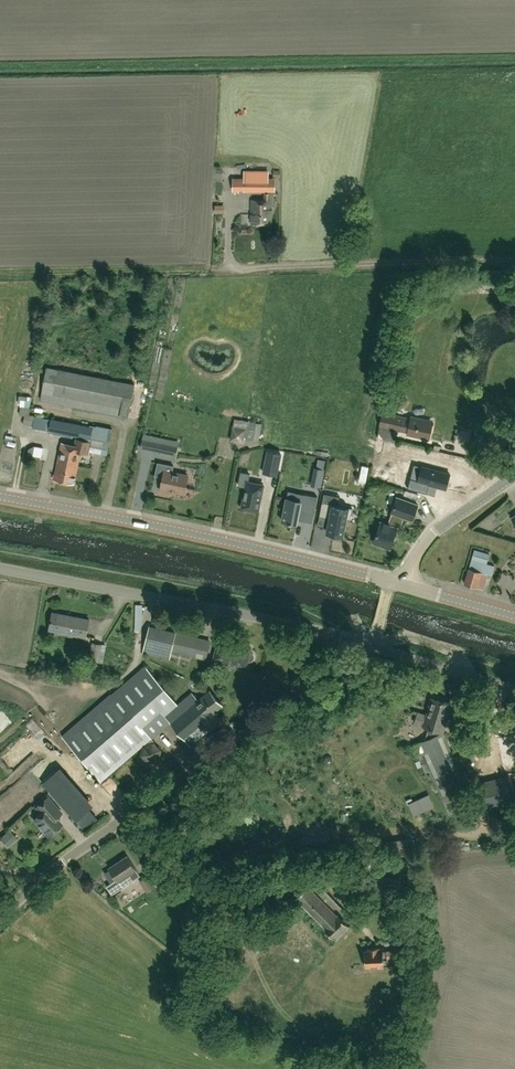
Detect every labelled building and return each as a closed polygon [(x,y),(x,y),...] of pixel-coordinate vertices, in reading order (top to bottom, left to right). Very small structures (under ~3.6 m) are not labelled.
[(244,190),(268,191),(269,171),(245,171),(245,178),(234,178),(234,190),(239,190),(239,189),(244,189),(244,190)] [(252,200),(251,224),(271,224),(272,193),(265,193),(265,200),(252,200)] [(215,205),(215,213),(225,213),(225,205),(215,205)] [(47,367),(41,400),(128,417),(134,384),(47,367)] [(29,414),(30,408),(21,406),(20,414),(25,415),(23,423),(33,425),(35,415),(29,414)] [(411,417),(410,420),(383,413),(383,414),(391,416),(390,420),(392,421),(391,425),(394,426),(392,438),(395,426),(408,429),(407,434),(429,439),(433,422),(411,417)] [(391,416),(383,414),(379,427),(378,435),(392,438),(394,426),(391,425),(392,421),(390,420),(391,416)] [(89,439),(91,427),(83,426),(83,424),(67,420),(67,422),(51,418),(48,432),(80,438),(80,437),(89,439)] [(233,426),(230,440),(245,442),(247,428),(233,426)] [(161,438),(158,451),(176,455),(178,442),(161,438)] [(75,445),(61,442),(54,479),(74,483),(81,452),(88,453),(90,441),(76,439),(75,445)] [(27,454),(42,457),(43,447),(35,446),(28,449),(27,454)] [(268,451),(264,472),(277,475),(281,453),(268,451)] [(184,493),(188,475),(172,472),(173,466),(157,462),(155,475),(163,477),(160,490),(170,492),(170,490),(184,493)] [(446,488),(450,473),(422,466),(418,480),(411,478),(408,487),(426,492),(429,484),(446,488)] [(312,485),(320,487),(324,469),(315,468),(312,485)] [(242,507),(258,510),(263,484),(248,481),(250,474),(241,472),(239,485),(246,486),(242,507)] [(282,521),(297,524),(298,517),(305,519),(306,512),(314,514),(317,496),(302,493),(300,500),(287,498),(282,521)] [(352,508),(323,502),(320,515),(330,517),(327,532),(344,535),(347,518),(350,519),(352,508)] [(404,516),(405,515),(397,512),(396,513),(395,513),(395,514),(391,525),(381,521),(373,542),(390,548),(397,528),(400,529),(405,517),(406,518),(407,517),(404,516)] [(484,588),(487,574),(492,576),(495,565),(487,563),(488,560),(490,553),(475,549),(471,563),(465,583),(466,583),(477,587),(477,586),(484,588)] [(86,636),(89,619),(52,612),(49,629),(86,636)] [(119,642),(130,643),(132,624),(121,623),(119,642)] [(174,634),(150,627),(144,650),(170,657),(171,648),(174,635),(174,634)] [(196,640),(174,635),(171,648),(206,656),(209,643),(196,640)] [(250,647),(219,639),(214,658),(225,661),(224,663),(234,666),(235,663),(246,666),(247,661),(249,661),(252,660),(253,659),(254,656),(253,654),(251,652),(249,652),(250,647)] [(89,660),(98,661),(101,644),(93,642),(89,660)] [(144,744),(151,738),(141,727),(160,711),(164,716),(178,704),(145,666),(62,736),(101,781),(144,744)] [(219,685),(226,678),(216,671),(210,677),(219,685)] [(203,680),(197,685),(205,693),(210,687),(203,680)] [(378,694),(372,687),(364,694),(370,700),(378,694)] [(214,713),(223,705),(210,690),(198,701),(192,694),(165,717),(190,746),(220,720),(214,713)] [(424,739),(414,744),(426,773),(431,771),(442,797),(450,794),(458,790),(467,787),(443,731),(451,704),(432,697),(426,715),(418,712),(415,723),(428,728),(424,739)] [(153,741),(144,744),(140,754),(147,762),(157,760),(160,750),(153,741)] [(514,796),(509,778),(483,784),(487,803),(514,796)] [(56,793),(90,836),(95,832),(61,789),(56,793)] [(56,809),(46,797),(39,803),(45,809),(33,820),(48,836),(60,825),(50,814),(56,809)] [(513,810),(503,813),(509,834),(514,832),(514,816),(513,810)] [(18,838),(10,829),(0,837),(0,838),(8,847),(18,838)] [(110,869),(104,874),(110,883),(106,886),(112,894),(140,875),(126,855),(109,868),(110,869)] [(159,873),(152,877),(161,890),(167,885),(159,873)] [(336,939),(349,925),(342,918),(347,914),(314,882),(309,887),(308,885),(295,898),(336,939)] [(383,959),(394,958),(394,951),(382,951),(382,949),(379,949),(379,948),(367,948),(367,951),(365,951),(365,967),(374,967),(383,967),(383,959)]
